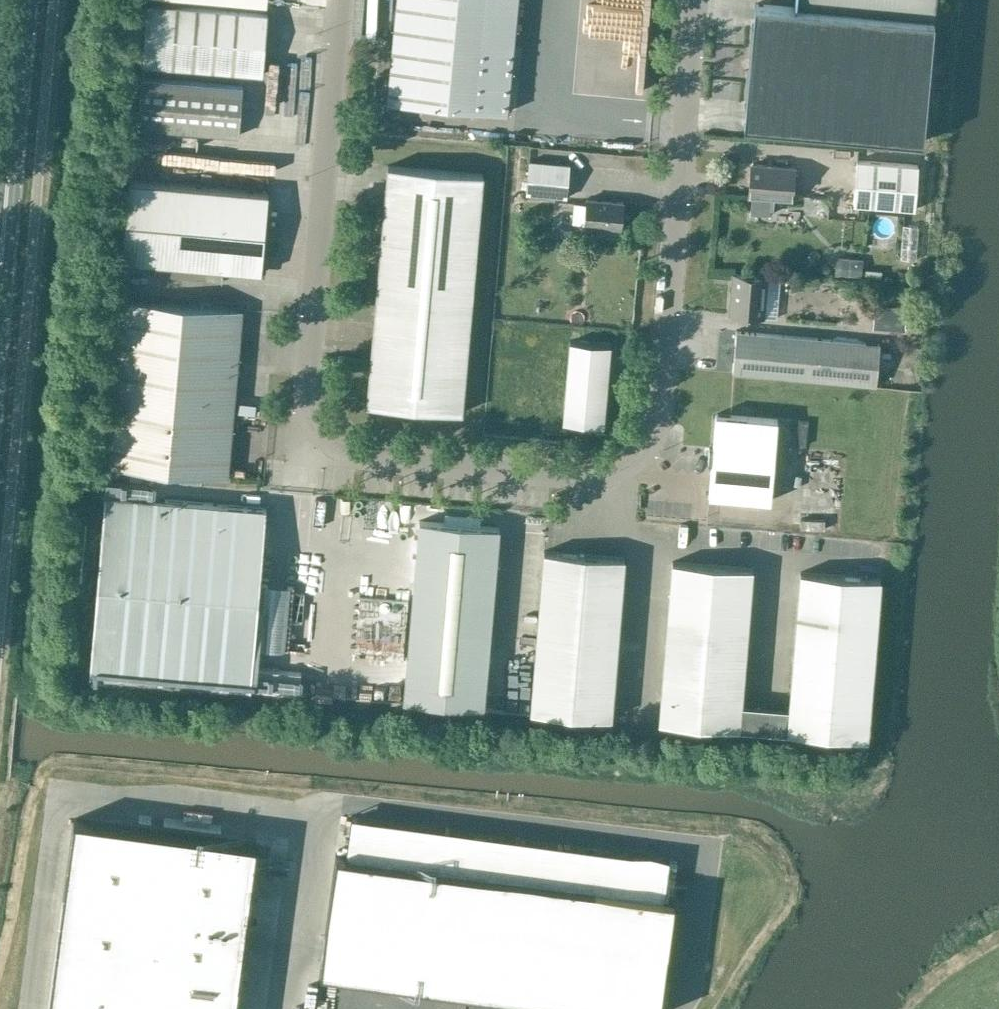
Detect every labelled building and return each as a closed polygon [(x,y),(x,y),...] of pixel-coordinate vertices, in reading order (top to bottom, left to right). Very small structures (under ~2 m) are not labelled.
[(506,112),(516,0),(396,0),(387,102),(506,112)] [(794,5),(933,18),(935,0),(795,0),(794,5)] [(142,64),(262,75),(267,14),(147,4),(142,64)] [(933,20),(754,4),(744,126),(922,142),(933,20)] [(137,127),(238,135),(242,87),(141,78),(137,127)] [(128,131),(127,146),(152,147),(153,132),(128,131)] [(223,162),(223,149),(168,147),(167,160),(223,162)] [(526,194),(566,197),(569,165),(529,161),(526,194)] [(852,205),(914,211),(918,167),(856,161),(852,205)] [(750,211),(774,213),(775,197),(790,198),(793,168),(751,164),(749,194),(752,195),(750,211)] [(387,165),(366,405),(462,413),(483,174),(387,165)] [(122,261),(261,273),(268,193),(129,181),(122,261)] [(584,224),(621,227),(623,202),(586,199),(584,224)] [(835,257),(834,274),(860,276),(862,259),(835,257)] [(865,269),(864,278),(881,279),(881,270),(865,269)] [(733,274),(729,314),(763,317),(767,277),(733,274)] [(108,467),(227,477),(242,310),(122,299),(108,467)] [(875,328),(905,331),(907,310),(877,307),(875,328)] [(880,344),(816,338),(736,331),(732,372),(876,384),(880,344)] [(570,341),(563,421),(604,425),(611,344),(570,341)] [(256,413),(257,404),(241,402),(240,411),(256,413)] [(712,461),(709,495),(770,500),(777,419),(716,414),(713,448),(709,448),(708,460),(712,461)] [(105,495),(90,674),(250,688),(266,509),(105,495)] [(403,700),(484,707),(499,528),(419,521),(403,700)] [(611,718),(625,557),(544,551),(531,711),(611,718)] [(739,728),(753,568),(672,561),(659,722),(739,728)] [(867,739),(881,578),(800,572),(787,732),(867,739)] [(342,653),(392,654),(394,596),(346,594),(344,632),(342,632),(342,653)] [(635,717),(644,717),(644,694),(635,695),(635,717)] [(74,819),(48,1008),(234,1008),(256,843),(74,819)] [(320,971),(608,1008),(658,1008),(673,899),(336,854),(320,971)]
